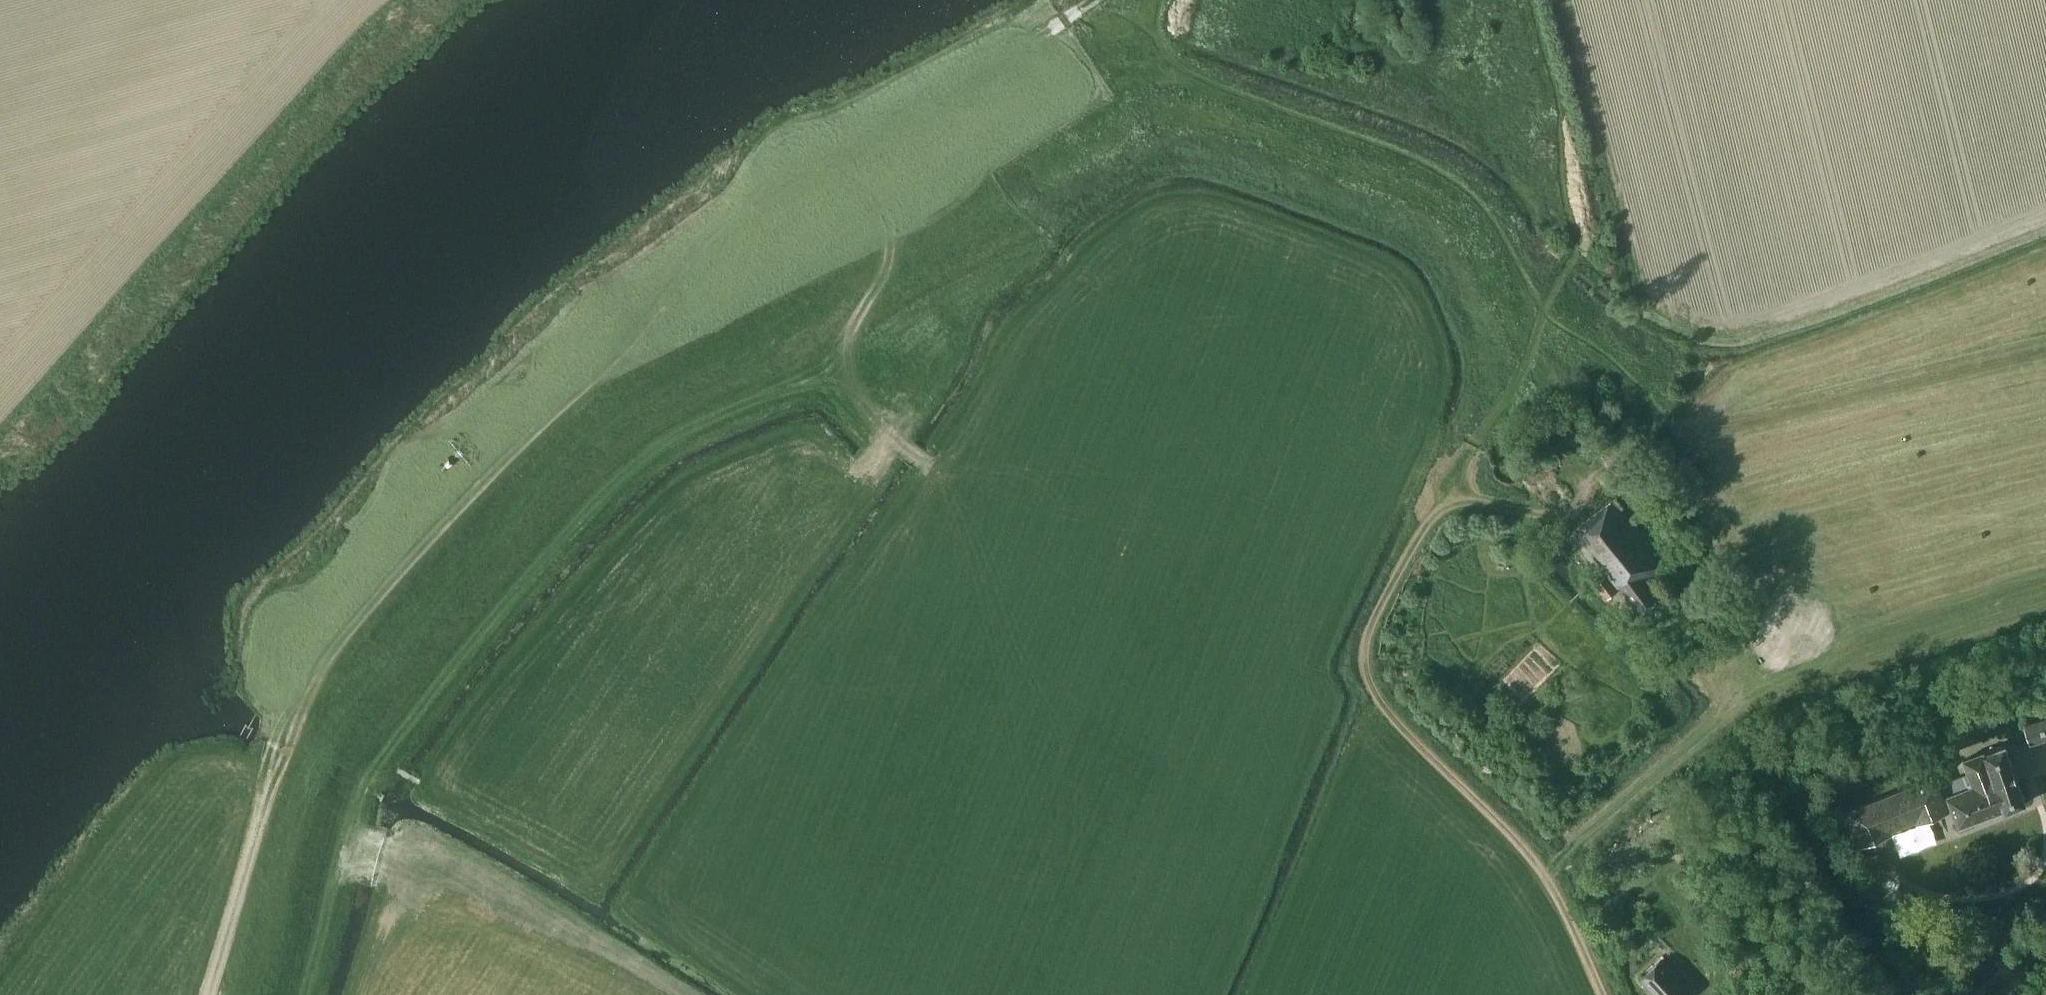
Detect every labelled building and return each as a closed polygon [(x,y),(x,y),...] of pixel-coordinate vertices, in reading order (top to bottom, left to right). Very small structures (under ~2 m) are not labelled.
[(1623,507),(1616,497),(1571,532),(1604,575),(1596,581),(1608,597),(1621,587),(1641,613),(1659,598),(1645,579),(1664,564),(1621,508),(1623,507)] [(2045,739),(2045,717),(2024,724),(2030,744),(2045,739)] [(1962,759),(1967,772),(1940,783),(1936,775),(1845,811),(1859,845),(1893,832),(1892,829),(1916,820),(1917,823),(1951,809),(1959,829),(2028,802),(2004,742),(1962,759)] [(1661,957),(1638,979),(1653,994),(1686,994),(1692,989),(1661,957)]
